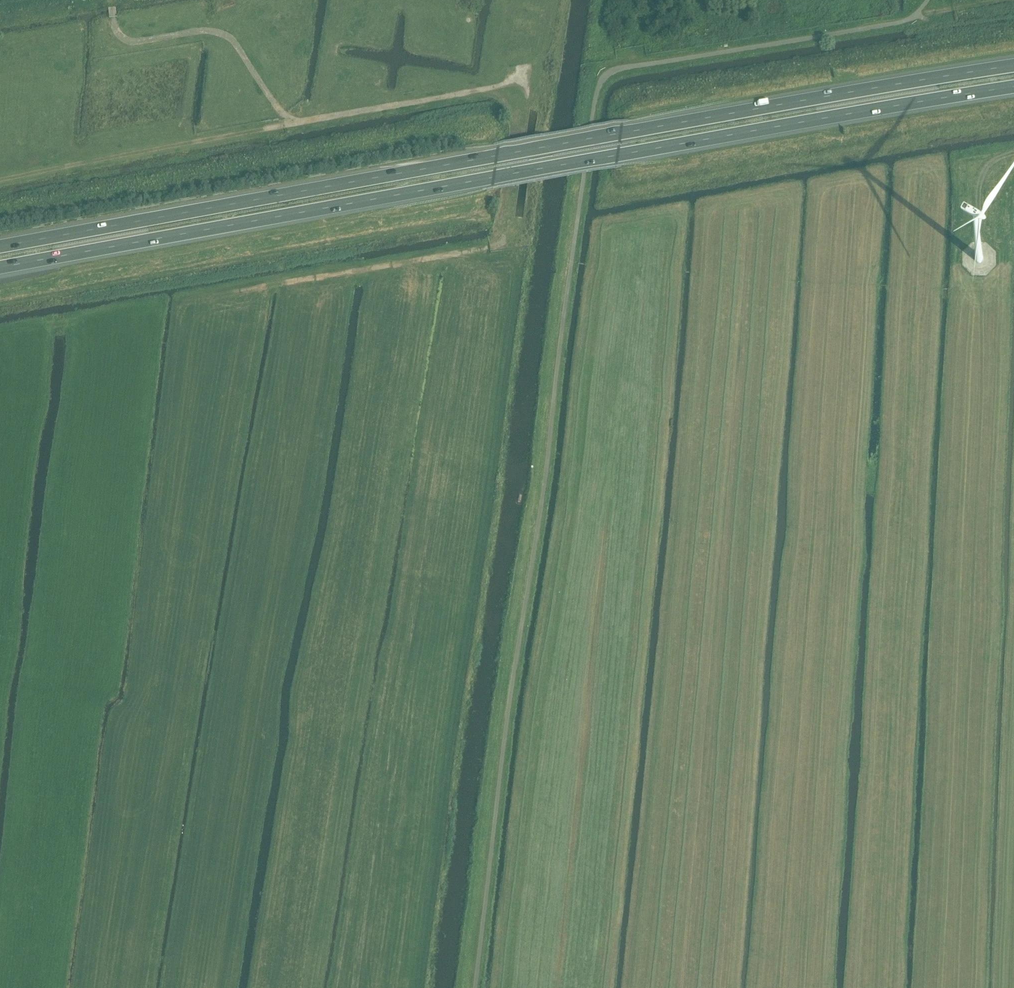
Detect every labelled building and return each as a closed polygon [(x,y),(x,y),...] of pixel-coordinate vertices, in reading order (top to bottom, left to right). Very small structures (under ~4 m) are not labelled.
[(982,242),(975,242),(972,242),(962,252),(962,266),(972,276),(986,276),(996,266),(996,252),(986,242),(982,242)]
